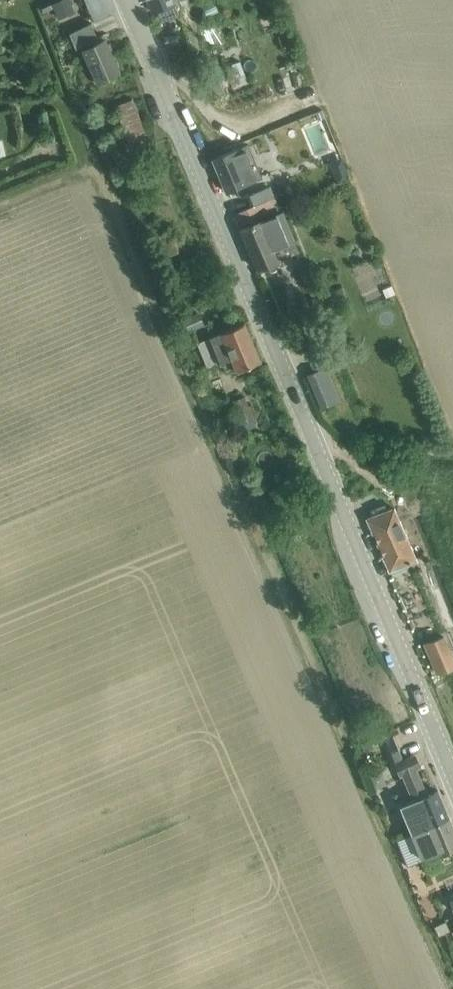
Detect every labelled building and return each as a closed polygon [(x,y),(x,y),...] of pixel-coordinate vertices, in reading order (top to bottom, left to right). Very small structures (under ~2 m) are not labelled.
[(52,4),(52,5),(54,9),(58,19),(74,12),(69,0),(60,0),(54,3),(52,4)] [(151,8),(152,11),(155,9),(161,23),(179,16),(176,8),(173,2),(178,0),(148,0),(151,8)] [(83,52),(86,50),(99,80),(119,71),(106,42),(101,44),(92,23),(69,33),(76,48),(80,46),(83,52)] [(203,34),(207,45),(223,39),(219,28),(203,34)] [(240,61),(224,67),(233,89),(244,84),(248,83),(240,61)] [(216,94),(224,91),(220,81),(212,84),(216,94)] [(148,136),(148,135),(132,99),(114,107),(126,134),(117,138),(121,147),(148,136)] [(318,112),(315,113),(318,120),(321,119),(324,118),(324,117),(322,111),(318,112)] [(213,159),(227,191),(246,183),(246,181),(261,175),(249,144),(213,159)] [(254,206),(239,212),(245,227),(262,220),(256,205),(254,206)] [(245,227),(241,228),(258,269),(266,266),(268,271),(278,267),(276,262),(279,261),(279,259),(281,258),(292,254),(293,253),(278,215),(263,221),(262,220),(245,227)] [(392,286),(383,290),(386,298),(395,294),(392,286)] [(204,325),(203,322),(198,313),(186,318),(173,323),(179,336),(204,325)] [(220,333),(209,337),(220,363),(223,362),(231,359),(236,373),(246,368),(261,362),(245,323),(220,333)] [(323,367),(306,374),(307,377),(308,379),(321,410),(342,401),(328,365),(323,367)] [(245,397),(232,401),(241,427),(247,424),(248,427),(249,426),(255,424),(254,422),(253,420),(257,418),(252,405),(249,406),(245,397)] [(367,519),(390,569),(418,557),(395,506),(367,519)] [(425,643),(438,672),(452,666),(452,657),(444,635),(425,643)] [(374,739),(362,745),(365,752),(377,746),(374,739)] [(396,763),(394,764),(399,776),(402,775),(413,800),(400,805),(411,833),(428,827),(450,818),(439,790),(437,791),(427,795),(416,768),(421,766),(416,755),(402,760),(396,763)] [(396,840),(406,867),(422,861),(452,849),(452,826),(450,818),(428,827),(411,833),(396,840)]
